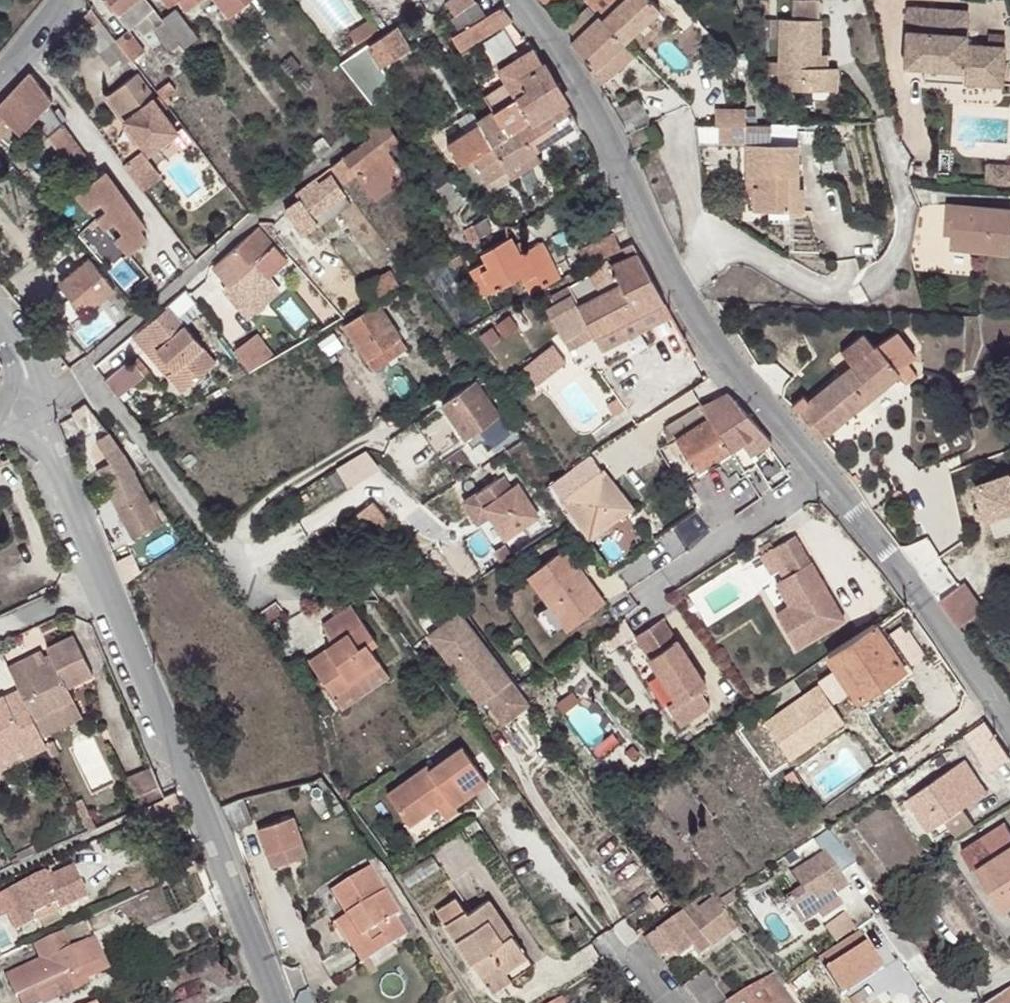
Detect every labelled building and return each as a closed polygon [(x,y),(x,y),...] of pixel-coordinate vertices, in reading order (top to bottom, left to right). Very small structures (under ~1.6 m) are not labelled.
[(119,14),(130,28),(139,22),(147,32),(162,21),(146,0),(108,0),(119,14)] [(475,0),(445,0),(444,1),(449,9),(446,12),(450,18),(476,1),(475,0)] [(602,19),(600,21),(622,42),(659,8),(650,0),(623,0),(602,19)] [(778,88),(833,94),(836,69),(819,67),(824,5),(797,2),(794,20),(783,19),(778,88)] [(509,18),(500,6),(486,16),(495,28),(509,18)] [(597,17),(588,6),(565,26),(575,37),(597,17)] [(1004,82),(1006,44),(965,42),(967,8),(920,6),(918,30),(906,29),(904,64),(923,65),(963,68),(962,80),(1004,82)] [(176,8),(162,17),(186,48),(199,38),(176,8)] [(230,17),(225,10),(215,17),(220,25),(230,17)] [(486,16),(452,38),(459,52),(495,28),(486,16)] [(575,37),(569,42),(572,46),(592,69),(589,73),(602,91),(636,58),(636,57),(622,42),(600,21),(602,19),(598,16),(597,17),(575,37)] [(395,25),(371,44),(381,61),(408,42),(395,25)] [(143,51),(127,28),(115,37),(133,59),(143,51)] [(522,132),(565,104),(533,50),(519,58),(515,51),(473,79),(494,114),(508,139),(522,132)] [(923,65),(922,78),(962,80),(963,68),(923,65)] [(30,72),(0,105),(0,137),(0,138),(12,125),(21,134),(35,119),(43,122),(41,128),(46,136),(63,124),(62,122),(66,119),(58,108),(54,111),(49,104),(52,101),(30,72)] [(156,101),(136,75),(107,97),(150,153),(180,134),(171,121),(174,119),(158,99),(156,101)] [(611,109),(620,125),(643,114),(636,98),(611,109)] [(578,125),(565,104),(522,132),(534,153),(578,125)] [(505,171),(534,153),(522,132),(508,139),(494,114),(477,125),(479,128),(492,149),(505,171)] [(643,114),(620,125),(623,130),(631,127),(635,133),(648,127),(643,114)] [(400,143),(381,117),(368,126),(374,137),(333,167),(346,185),(359,175),(379,201),(410,177),(390,151),(400,143)] [(46,136),(84,186),(100,175),(63,124),(46,136)] [(746,125),(696,126),(697,142),(719,141),(746,141),(746,125)] [(455,171),(460,169),(492,149),(479,128),(447,148),(457,163),(452,166),(455,171)] [(795,187),(796,146),(744,145),(743,178),(750,178),(751,213),(802,215),(803,188),(795,187)] [(492,149),(460,169),(465,176),(459,178),(462,183),(467,180),(474,191),(505,172),(505,171),(492,149)] [(139,154),(125,165),(145,191),(159,180),(139,154)] [(988,180),(1009,181),(1009,161),(989,160),(988,180)] [(124,198),(105,171),(100,175),(84,186),(74,193),(89,210),(99,201),(107,211),(124,198)] [(312,218),(344,198),(332,178),(321,185),(315,177),(295,189),(301,198),(285,208),(298,228),(312,218)] [(145,226),(124,198),(107,211),(96,218),(105,227),(114,220),(123,230),(114,238),(129,253),(147,239),(139,229),(145,226)] [(351,208),(344,198),(312,218),(318,228),(351,208)] [(107,211),(99,201),(89,210),(96,218),(107,211)] [(943,232),(952,232),(953,202),(946,201),(943,232)] [(952,232),(951,248),(1009,251),(1009,207),(953,202),(952,232)] [(503,227),(496,213),(487,217),(488,219),(472,228),(476,235),(472,237),(476,242),(503,227)] [(114,220),(105,227),(114,238),(123,230),(114,220)] [(258,228),(227,255),(214,267),(231,286),(226,290),(251,319),(284,290),(271,276),(287,261),(258,228)] [(582,263),(620,245),(613,230),(606,233),(579,245),(580,249),(576,251),(582,263)] [(512,235),(482,251),(486,259),(489,264),(482,269),(494,290),(522,275),(535,267),(543,284),(560,275),(543,240),(521,252),(512,235)] [(663,300),(638,255),(542,307),(559,338),(585,324),(593,338),(607,364),(655,338),(641,312),(663,300)] [(471,268),(485,295),(494,290),(482,269),(489,264),(486,259),(471,268)] [(91,261),(62,285),(85,315),(115,290),(91,261)] [(375,300),(400,286),(389,267),(361,283),(375,300)] [(522,275),(525,280),(533,275),(539,286),(543,284),(535,267),(522,275)] [(187,291),(168,307),(177,318),(195,302),(187,291)] [(375,369),(409,346),(384,307),(390,304),(392,306),(402,301),(396,291),(378,301),(379,302),(344,325),(375,369)] [(663,300),(641,312),(655,338),(677,325),(663,300)] [(157,353),(175,372),(168,378),(185,396),(219,367),(177,318),(168,307),(144,327),(163,348),(157,353)] [(585,324),(559,338),(567,352),(593,338),(585,324)] [(175,372),(157,353),(163,348),(144,327),(133,338),(168,378),(175,372)] [(274,354),(258,332),(235,349),(251,370),(274,354)] [(803,396),(790,407),(797,413),(819,436),(859,405),(864,411),(871,405),(867,399),(898,374),(906,384),(917,376),(907,363),(915,356),(898,333),(877,350),(866,336),(842,355),(853,369),(809,403),(803,396)] [(551,343),(522,365),(536,383),(565,361),(551,343)] [(102,378),(116,395),(139,377),(126,360),(102,378)] [(443,404),(466,440),(487,426),(500,419),(477,382),(443,404)] [(761,430),(727,393),(697,407),(667,426),(677,440),(674,442),(696,475),(729,452),(742,444),(761,430)] [(70,412),(81,427),(95,420),(84,404),(70,412)] [(487,426),(466,440),(472,450),(494,437),(487,426)] [(751,456),(770,442),(761,430),(742,444),(751,456)] [(95,440),(87,445),(88,452),(97,468),(96,469),(132,537),(158,522),(122,454),(106,434),(95,440)] [(561,498),(590,537),(634,507),(605,468),(604,469),(593,453),(555,477),(550,480),(561,498)] [(504,480),(465,504),(478,526),(491,518),(505,541),(538,520),(519,488),(512,492),(504,480)] [(365,530),(384,516),(371,500),(352,514),(365,530)] [(794,535),(774,547),(790,574),(781,578),(799,608),(779,620),(795,647),(843,618),(794,535)] [(776,571),(781,578),(790,574),(774,547),(758,556),(770,575),(776,571)] [(564,552),(525,576),(543,605),(557,629),(560,633),(599,608),(564,552)] [(925,569),(925,584),(956,627),(979,610),(962,584),(952,591),(937,569),(936,568),(925,569)] [(799,608),(781,578),(775,582),(788,605),(775,613),(779,620),(799,608)] [(371,648),(379,643),(353,606),(352,606),(343,589),(311,609),(320,625),(304,634),(308,640),(299,645),(317,678),(321,675),(328,686),(334,696),(382,665),(371,648)] [(557,629),(543,605),(528,615),(543,638),(557,629)] [(459,612),(428,635),(479,702),(484,699),(503,724),(528,705),(526,702),(471,627),(459,612)] [(1004,615),(986,628),(994,640),(1009,628),(1009,625),(1004,615)] [(662,618),(636,637),(679,698),(672,703),(683,719),(710,701),(699,685),(707,680),(662,618)] [(871,625),(824,655),(853,702),(921,660),(899,624),(878,637),(871,625)] [(304,634),(296,639),(299,645),(308,640),(304,634)] [(41,657),(7,675),(18,695),(33,726),(75,705),(68,692),(92,679),(73,642),(47,655),(54,667),(48,670),(41,657)] [(341,706),(388,674),(382,665),(334,696),(341,706)] [(819,713),(845,696),(830,672),(804,689),(819,713)] [(321,675),(317,678),(323,688),(328,686),(321,675)] [(789,678),(756,699),(763,709),(796,688),(789,678)] [(33,726),(18,695),(2,703),(6,710),(0,713),(0,765),(42,743),(33,726)] [(83,721),(75,705),(33,726),(42,743),(83,721)] [(986,723),(966,736),(977,751),(981,748),(996,738),(986,723)] [(996,738),(981,748),(996,770),(1009,759),(996,738)] [(46,752),(42,743),(0,765),(0,772),(1,774),(46,752)] [(409,821),(440,802),(448,796),(454,805),(487,783),(463,748),(431,769),(428,765),(389,790),(409,821)] [(989,793),(968,760),(911,796),(932,829),(947,819),(966,808),(989,793)] [(153,765),(125,777),(137,807),(146,803),(165,794),(153,765)] [(165,794),(146,803),(150,812),(153,820),(182,807),(175,790),(165,794)] [(242,796),(221,804),(231,832),(252,824),(242,796)] [(448,796),(440,802),(446,810),(454,805),(448,796)] [(947,819),(957,836),(976,823),(966,808),(947,819)] [(307,853),(292,814),(259,827),(275,866),(307,853)] [(960,863),(972,883),(976,881),(1003,924),(1009,919),(1009,833),(960,863)] [(857,882),(840,858),(829,866),(819,852),(788,874),(797,887),(781,898),(799,922),(857,882)] [(60,913),(88,900),(73,867),(55,875),(45,879),(43,872),(0,891),(0,919),(7,915),(14,933),(36,923),(33,915),(56,904),(60,913)] [(53,868),(43,872),(45,879),(55,875),(53,868)] [(334,893),(349,918),(362,939),(358,942),(370,962),(406,941),(394,922),(400,918),(371,871),(334,893)] [(137,932),(200,901),(186,873),(123,903),(137,932)] [(500,962),(503,966),(522,954),(485,899),(468,911),(458,895),(436,910),(480,975),(500,962)] [(677,916),(645,937),(660,957),(670,950),(677,959),(698,945),(705,953),(733,932),(711,903),(683,924),(677,916)] [(36,923),(60,913),(56,904),(33,915),(36,923)] [(362,939),(349,918),(337,925),(362,967),(370,962),(358,942),(362,939)] [(62,933),(69,949),(92,938),(85,923),(62,933)] [(67,975),(102,960),(92,938),(69,949),(62,933),(35,946),(42,962),(52,982),(67,975)] [(881,971),(858,937),(832,955),(854,988),(881,971)] [(106,969),(102,960),(67,975),(72,984),(106,969)] [(42,962),(6,977),(15,997),(20,995),(23,1002),(40,1002),(35,989),(52,982),(42,962)] [(500,962),(480,975),(491,992),(512,980),(503,966),(500,962)] [(683,989),(694,1002),(729,1002),(730,1002),(707,971),(683,989)] [(72,984),(67,975),(52,982),(35,989),(40,1002),(46,1002),(75,990),(72,984)] [(729,1002),(790,1002),(772,977),(730,1002),(729,1002)] [(983,1002),(984,1002),(1009,1002),(1009,986),(983,1002)]
